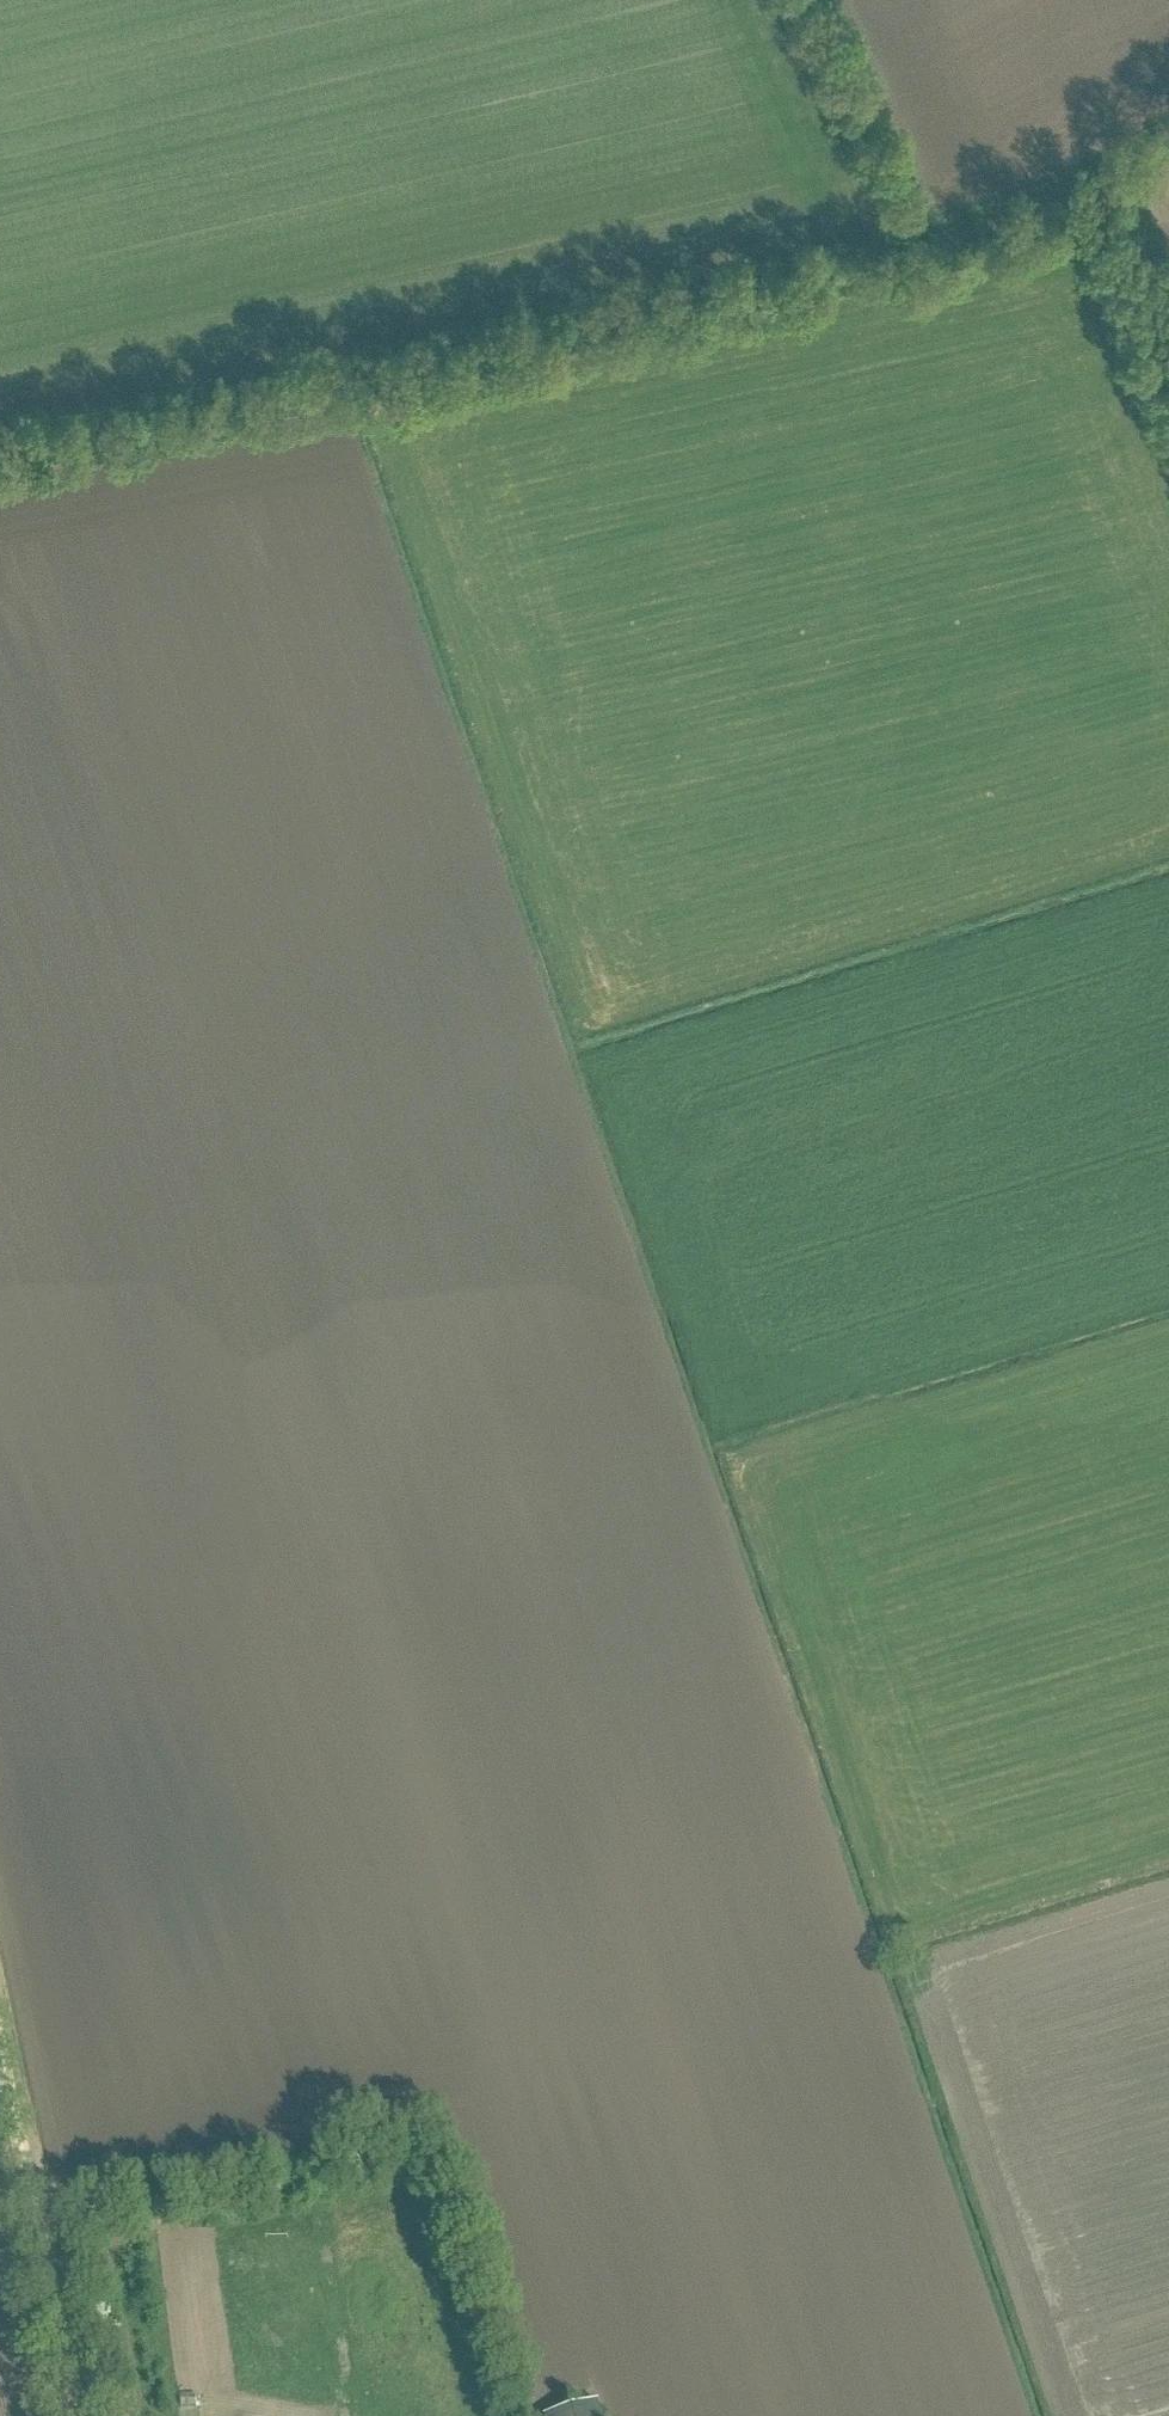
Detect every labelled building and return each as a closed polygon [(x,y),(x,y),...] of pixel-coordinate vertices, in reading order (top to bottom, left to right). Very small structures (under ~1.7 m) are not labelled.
[(599,2406),(565,2415),(601,2415),(599,2406)]
